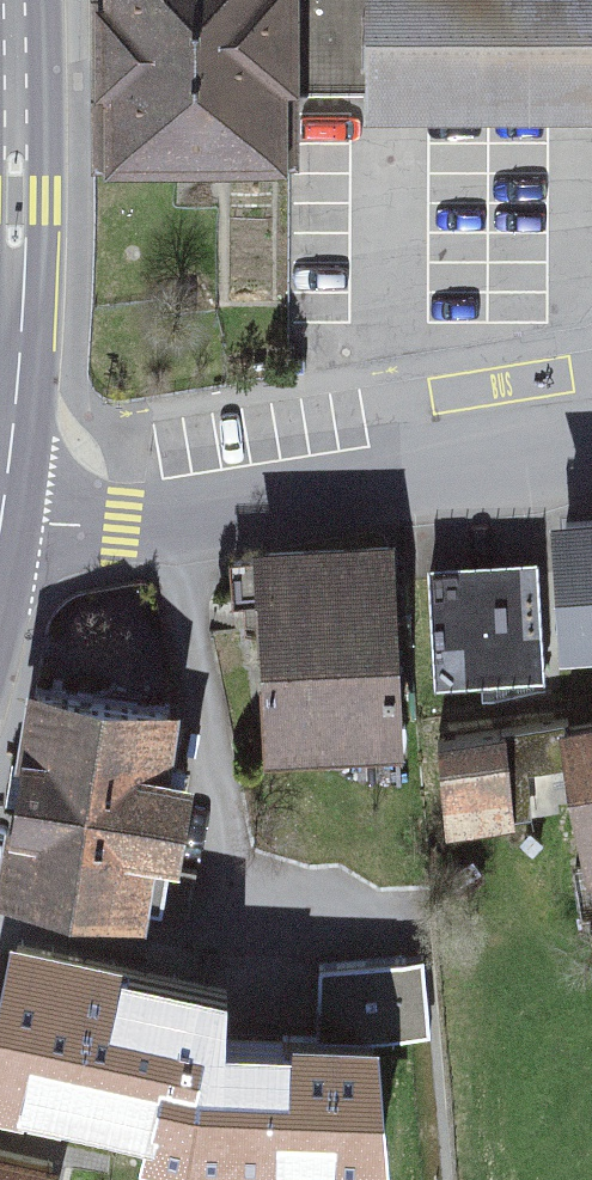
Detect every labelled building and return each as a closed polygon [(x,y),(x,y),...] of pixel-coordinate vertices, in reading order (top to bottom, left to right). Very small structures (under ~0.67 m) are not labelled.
[(100,163),(295,161),(299,90),(365,91),(366,0),(100,0),(100,163)] [(365,91),(365,117),(591,115),(591,0),(366,0),(365,91)] [(552,520),(565,658),(591,655),(591,517),(552,520)] [(389,553),(255,560),(266,762),(400,755),(389,553)] [(430,687),(548,682),(542,558),(424,564),(430,687)] [(23,691),(0,849),(0,900),(145,921),(148,904),(186,909),(192,869),(175,867),(187,785),(165,782),(175,712),(23,691)] [(559,730),(588,884),(591,884),(591,723),(559,730)] [(552,727),(439,747),(448,837),(569,819),(552,727)] [(6,942),(0,974),(0,1113),(145,1142),(139,1162),(184,1173),(232,1176),(232,1179),(329,1179),(330,1177),(388,1179),(377,1040),(427,1036),(421,963),(320,968),(316,1040),(227,1037),(230,992),(124,973),(124,964),(6,942)] [(54,1171),(0,1158),(0,1179),(52,1179),(54,1171)]
